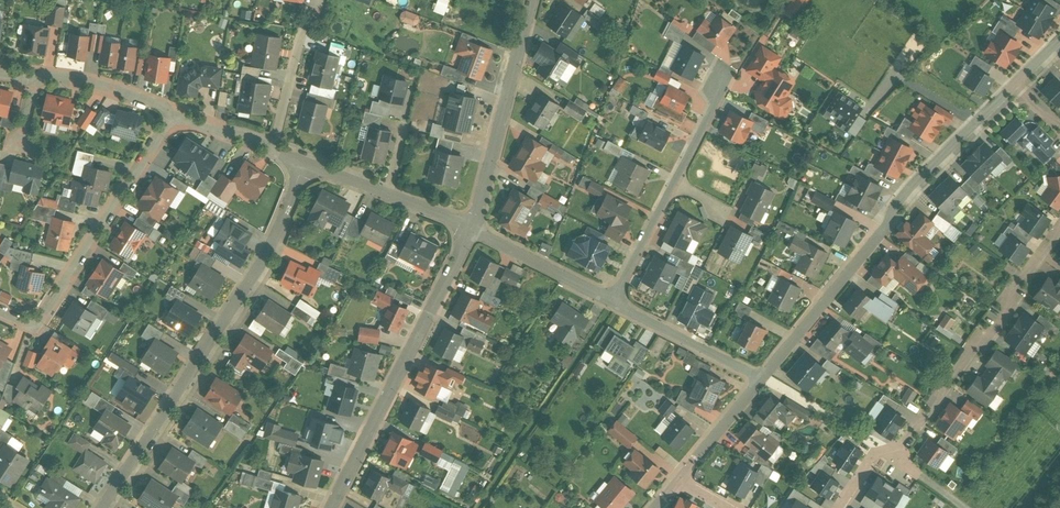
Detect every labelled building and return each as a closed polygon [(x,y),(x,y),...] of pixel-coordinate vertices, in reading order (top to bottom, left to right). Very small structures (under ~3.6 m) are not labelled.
[(443,15),(449,0),(437,0),(432,11),(443,15)] [(779,13),(794,23),(810,0),(788,0),(779,13)] [(1027,11),(1048,24),(1054,15),(1055,13),(1041,5),(1033,0),(1027,11)] [(1052,0),(1044,0),(1041,5),(1055,13),(1054,15),(1057,17),(1059,13),(1059,5),(1052,0)] [(583,17),(563,3),(548,25),(571,41),(586,19),(583,17)] [(49,4),(45,26),(60,29),(64,6),(49,4)] [(590,10),(600,16),(604,10),(594,4),(590,10)] [(415,27),(420,17),(407,10),(402,20),(415,27)] [(583,17),(586,19),(598,27),(603,20),(587,10),(583,17)] [(1027,11),(1019,24),(1041,37),(1048,24),(1027,11)] [(694,32),(720,50),(734,29),(714,15),(710,22),(704,18),(694,32)] [(673,41),(676,35),(681,39),(689,26),(673,16),(662,34),(673,41)] [(40,58),(45,26),(22,22),(16,54),(40,58)] [(479,30),(465,25),(461,37),(475,42),(479,30)] [(795,46),(803,33),(793,28),(786,40),(795,46)] [(92,36),(67,32),(61,60),(86,64),(92,36)] [(283,36),(255,32),(249,68),(278,73),(283,36)] [(1019,44),(998,32),(984,56),(1005,68),(1019,44)] [(529,60),(540,67),(536,73),(555,86),(571,59),(541,39),(529,60)] [(119,43),(102,40),(97,66),(114,69),(119,43)] [(491,52),(460,40),(454,53),(463,57),(457,72),(464,75),(479,81),(491,52)] [(330,44),(328,53),(340,56),(342,47),(330,44)] [(679,44),(666,70),(692,82),(705,57),(679,44)] [(131,73),(136,48),(120,46),(115,71),(131,73)] [(779,59),(761,47),(744,73),(758,82),(746,100),(781,123),(794,103),(784,97),(792,83),(772,70),(779,59)] [(339,58),(315,53),(311,68),(335,73),(339,58)] [(167,87),(171,59),(145,55),(140,83),(167,87)] [(974,68),(981,72),(986,64),(971,55),(966,63),(974,68)] [(179,77),(176,98),(195,100),(196,95),(203,90),(218,91),(221,66),(201,64),(179,77)] [(464,75),(457,72),(441,66),(438,74),(461,83),(464,75)] [(666,86),(657,104),(679,115),(689,96),(667,85),(673,76),(659,68),(652,78),(666,86)] [(981,72),(974,68),(964,84),(983,96),(993,80),(981,72)] [(335,74),(312,69),(306,85),(311,86),(309,93),(334,100),(336,92),(331,90),(335,74)] [(408,82),(383,76),(377,98),(403,105),(408,82)] [(622,95),(629,82),(619,76),(612,89),(622,95)] [(1054,78),(1041,91),(1058,108),(1059,105),(1059,84),(1054,78)] [(271,85),(263,84),(244,80),(244,82),(245,82),(243,95),(266,99),(267,99),(268,93),(269,93),(271,85)] [(0,87),(0,118),(8,120),(12,89),(0,87)] [(478,98),(448,92),(440,127),(470,135),(478,98)] [(563,107),(538,92),(519,120),(544,136),(563,107)] [(74,99),(44,93),(37,121),(68,127),(74,99)] [(838,93),(828,110),(844,120),(854,102),(838,93)] [(243,95),(242,95),(239,109),(265,113),(266,105),(265,105),(266,99),(243,95)] [(573,102),(568,99),(562,109),(579,121),(589,105),(576,97),(573,102)] [(315,104),(303,102),(296,130),(321,135),(327,110),(332,111),(335,102),(317,98),(315,104)] [(631,136),(661,153),(676,126),(632,103),(628,111),(639,119),(631,136)] [(944,119),(922,106),(915,117),(938,130),(944,119)] [(143,117),(111,109),(106,137),(137,145),(143,117)] [(746,120),(731,112),(720,132),(743,144),(754,124),(746,120)] [(746,120),(754,124),(764,130),(768,122),(750,113),(746,120)] [(938,130),(915,117),(909,129),(931,142),(938,130)] [(998,134),(1012,148),(1017,143),(1022,148),(1028,142),(1036,149),(1031,154),(1044,166),(1059,146),(1059,143),(1038,123),(1030,131),(1016,117),(998,134)] [(393,131),(369,125),(360,161),(385,167),(393,131)] [(544,147),(522,135),(503,165),(534,186),(546,166),(537,161),(544,147)] [(910,148),(887,136),(879,151),(902,163),(910,148)] [(187,139),(174,159),(203,179),(204,179),(207,174),(217,159),(187,139)] [(1001,161),(985,144),(972,156),(989,173),(1001,161)] [(467,157),(430,148),(422,184),(459,192),(467,157)] [(902,163),(879,151),(871,167),(894,179),(902,163)] [(989,173),(972,156),(960,168),(977,185),(989,173)] [(44,164),(10,157),(4,183),(23,187),(21,192),(38,196),(44,164)] [(621,157),(608,182),(638,197),(651,171),(621,157)] [(233,183),(238,186),(256,198),(268,179),(252,169),(253,168),(246,163),(233,182),(233,183)] [(752,166),(747,177),(755,181),(758,175),(763,178),(768,169),(761,166),(759,170),(752,166)] [(869,174),(852,166),(848,173),(856,176),(865,181),(869,174)] [(110,172),(84,168),(80,185),(107,189),(110,172)] [(217,181),(207,174),(204,179),(203,179),(196,190),(207,197),(211,191),(217,181)] [(228,202),(238,186),(233,183),(233,182),(222,174),(217,181),(211,191),(228,202)] [(1044,177),(1047,187),(1039,196),(1058,211),(1059,208),(1059,174),(1044,177)] [(581,176),(577,186),(599,195),(603,185),(581,176)] [(850,187),(874,199),(880,189),(865,181),(856,176),(850,187)] [(967,195),(948,176),(938,187),(957,206),(967,195)] [(179,192),(154,177),(143,191),(168,210),(179,192)] [(775,194),(753,182),(747,194),(749,196),(741,213),(760,222),(775,194)] [(71,183),(68,202),(97,207),(101,188),(80,185),(71,183)] [(324,187),(304,220),(322,230),(326,224),(339,229),(355,203),(324,187)] [(874,199),(850,187),(844,200),(868,212),(874,199)] [(957,206),(938,187),(927,198),(946,216),(957,206)] [(544,206),(513,188),(492,220),(525,239),(544,206)] [(603,191),(591,214),(626,232),(636,210),(603,191)] [(815,192),(810,201),(828,210),(833,202),(815,192)] [(168,210),(140,193),(132,205),(159,223),(168,210)] [(1051,220),(1027,204),(1019,215),(1025,219),(1020,227),(1037,239),(1051,220)] [(399,221),(368,208),(355,235),(384,249),(399,221)] [(707,229),(677,213),(663,240),(673,245),(684,251),(690,238),(699,243),(707,229)] [(856,224),(834,213),(823,234),(844,245),(856,224)] [(901,225),(892,237),(927,267),(941,251),(923,236),(933,224),(920,213),(906,229),(901,225)] [(76,221),(49,215),(42,247),(68,254),(76,221)] [(148,234),(124,219),(105,249),(128,262),(148,234)] [(227,220),(216,239),(221,242),(239,253),(242,248),(251,234),(227,220)] [(971,236),(976,225),(971,222),(965,233),(971,236)] [(793,230),(779,223),(776,228),(790,236),(793,230)] [(441,242),(411,227),(395,255),(425,270),(441,242)] [(746,236),(730,227),(716,251),(737,263),(749,242),(751,239),(746,236)] [(751,228),(746,236),(751,239),(749,242),(757,246),(764,235),(751,228)] [(579,231),(564,257),(598,274),(611,248),(579,231)] [(1028,251),(1008,237),(998,251),(1018,265),(1028,251)] [(800,256),(793,269),(814,280),(827,256),(792,238),(786,248),(800,256)] [(239,253),(221,242),(216,251),(222,254),(240,266),(249,252),(242,248),(239,253)] [(200,265),(186,286),(211,303),(229,276),(212,265),(218,256),(197,243),(187,257),(200,265)] [(690,254),(684,251),(673,245),(668,255),(673,257),(685,263),(690,254)] [(884,253),(866,274),(883,289),(893,278),(911,294),(924,280),(897,256),(893,261),(884,253)] [(482,256),(471,278),(488,287),(499,265),(482,256)] [(673,257),(668,266),(675,270),(688,277),(690,273),(693,268),(685,263),(673,257)] [(126,274),(102,258),(92,272),(117,288),(126,274)] [(668,266),(652,258),(640,280),(664,293),(675,270),(668,266)] [(711,259),(708,271),(715,273),(718,261),(711,259)] [(46,270),(19,264),(14,290),(41,295),(46,270)] [(304,271),(290,264),(282,282),(285,284),(285,286),(290,289),(293,287),(305,293),(310,283),(314,285),(320,273),(310,268),(307,274),(303,273),(304,271)] [(781,281),(789,285),(793,277),(780,270),(775,278),(781,281)] [(117,288),(92,272),(82,287),(108,303),(117,288)] [(699,278),(690,273),(688,277),(681,290),(691,295),(695,286),(699,278)] [(1047,280),(1033,299),(1050,310),(1059,296),(1059,279),(1055,286),(1047,280)] [(781,281),(770,303),(787,312),(799,290),(789,285),(781,281)] [(685,306),(710,319),(715,311),(708,307),(714,296),(695,286),(691,295),(685,306)] [(408,310),(392,302),(394,297),(379,290),(374,300),(377,302),(377,301),(389,306),(381,323),(398,331),(408,310)] [(871,303),(856,291),(841,309),(857,322),(867,309),(885,320),(893,306),(876,295),(871,303)] [(479,302),(463,293),(453,313),(469,322),(479,302)] [(299,299),(291,312),(312,325),(320,311),(299,299)] [(99,317),(71,300),(55,325),(84,341),(99,317)] [(201,315),(177,301),(172,309),(174,311),(169,320),(177,325),(175,328),(188,336),(201,315)] [(291,315),(269,301),(257,319),(279,333),(280,333),(277,331),(283,323),(285,325),(291,315)] [(590,321),(560,302),(548,321),(558,327),(551,337),(571,350),(590,321)] [(733,315),(745,321),(751,309),(739,303),(733,315)] [(710,319),(685,306),(677,320),(696,329),(699,323),(706,327),(710,319)] [(950,338),(954,331),(950,328),(955,319),(946,314),(936,330),(950,338)] [(1023,315),(1014,329),(1032,342),(1042,328),(1034,322),(1023,315)] [(1034,322),(1042,328),(1047,331),(1051,326),(1038,317),(1034,322)] [(842,342),(845,344),(851,337),(850,336),(832,320),(816,338),(832,352),(842,342)] [(766,331),(745,321),(735,342),(755,352),(766,331)] [(597,344),(605,349),(615,334),(621,338),(623,335),(608,326),(597,344)] [(380,330),(358,328),(356,344),(378,346),(380,330)] [(463,337),(445,328),(439,341),(434,349),(452,358),(463,337)] [(478,353),(485,338),(462,328),(460,334),(469,338),(465,347),(478,353)] [(1023,355),(1032,342),(1014,329),(1004,342),(1014,350),(1023,355)] [(854,331),(850,336),(851,337),(845,344),(847,346),(844,350),(858,363),(872,347),(854,331)] [(614,355),(625,362),(626,361),(627,358),(635,347),(633,346),(621,338),(615,334),(605,349),(614,355)] [(272,352),(247,335),(235,353),(236,353),(231,361),(242,369),(243,368),(241,366),(245,359),(261,369),(272,352)] [(72,352),(51,339),(34,368),(53,381),(72,352)] [(0,340),(0,372),(15,348),(0,340)] [(177,354),(167,348),(164,345),(156,340),(145,357),(145,358),(152,362),(151,365),(165,373),(177,354)] [(636,341),(633,346),(635,347),(627,358),(638,366),(649,349),(636,341)] [(284,351),(278,348),(274,355),(286,361),(283,368),(295,375),(301,363),(295,360),(298,353),(286,347),(284,351)] [(1018,364),(994,348),(982,366),(986,369),(983,374),(1003,387),(1018,364)] [(379,355),(357,349),(354,359),(356,360),(353,369),(351,369),(350,372),(373,379),(379,355)] [(1023,355),(1014,350),(1010,356),(1024,365),(1028,359),(1023,355)] [(688,353),(684,363),(707,373),(709,366),(695,360),(696,356),(688,353)] [(804,354),(786,375),(806,392),(824,371),(804,354)] [(625,362),(614,355),(607,367),(623,377),(631,364),(626,361),(625,362)] [(457,378),(427,364),(423,373),(420,371),(416,378),(420,380),(416,388),(422,391),(435,397),(436,395),(436,396),(442,384),(452,389),(457,378)] [(54,387),(26,372),(8,404),(34,420),(54,387)] [(724,385),(701,372),(689,396),(686,401),(695,406),(709,413),(724,385)] [(974,377),(963,392),(988,409),(1003,387),(983,374),(979,380),(974,377)] [(215,377),(199,399),(231,420),(247,397),(215,377)] [(117,399),(140,413),(153,392),(130,378),(123,389),(125,391),(120,399),(118,398),(117,399)] [(357,390),(335,384),(337,385),(335,395),(332,394),(328,408),(350,414),(357,390)] [(907,387),(900,400),(909,405),(916,392),(907,387)] [(680,392),(675,402),(691,413),(695,406),(686,401),(689,396),(680,392)] [(771,395),(756,412),(771,424),(776,418),(785,426),(794,415),(771,395)] [(430,409),(411,400),(412,401),(407,409),(406,413),(405,412),(400,421),(419,431),(430,409)] [(451,420),(458,423),(461,416),(464,417),(469,406),(457,401),(454,406),(440,400),(434,414),(450,422),(451,420)] [(961,412),(950,404),(934,426),(956,441),(971,419),(961,412)] [(967,404),(961,412),(971,419),(976,422),(982,414),(967,404)] [(872,423),(892,438),(905,420),(885,405),(872,423)] [(197,409),(180,432),(207,451),(224,427),(197,409)] [(130,426),(122,421),(122,422),(106,411),(97,425),(104,429),(102,432),(107,435),(103,442),(114,449),(119,443),(130,426)] [(339,425),(313,417),(310,428),(316,430),(312,444),(310,443),(309,445),(332,452),(333,450),(332,450),(335,436),(336,436),(339,425)] [(675,417),(659,437),(677,451),(693,431),(675,417)] [(748,420),(736,435),(767,460),(779,445),(748,420)] [(298,433),(280,428),(281,425),(268,421),(263,437),(294,446),(298,433)] [(616,422),(607,432),(627,449),(635,439),(616,422)] [(4,447),(10,437),(0,431),(0,453),(4,447)] [(416,443),(390,432),(384,446),(410,457),(416,443)] [(941,439),(936,446),(947,453),(952,457),(957,450),(941,439)] [(936,446),(928,440),(916,457),(935,470),(947,453),(936,446)] [(833,463),(851,474),(863,454),(845,442),(833,463)] [(440,452),(422,443),(417,453),(435,462),(440,452)] [(172,446),(155,471),(180,486),(197,463),(172,446)] [(410,457),(384,446),(377,460),(403,471),(410,457)] [(659,446),(655,450),(662,457),(667,453),(659,446)] [(4,447),(0,453),(0,483),(13,491),(30,462),(4,447)] [(107,463),(86,450),(74,469),(95,482),(107,463)] [(632,450),(620,464),(630,473),(627,476),(644,490),(662,470),(647,457),(644,460),(632,450)] [(323,461),(302,455),(293,453),(291,461),(294,462),(291,470),(297,472),(294,480),(316,486),(323,461)] [(726,489),(744,498),(758,472),(740,462),(726,489)] [(357,492),(377,502),(375,507),(396,507),(384,502),(389,491),(401,498),(407,486),(370,467),(357,492)] [(266,490),(271,472),(258,468),(256,476),(242,471),(239,483),(266,490)] [(842,483),(822,469),(810,486),(830,500),(842,483)] [(436,490),(440,480),(424,473),(420,483),(436,490)] [(865,497),(883,507),(892,507),(902,492),(878,477),(865,497)] [(46,479),(39,491),(52,499),(47,507),(74,507),(79,500),(46,479)] [(614,479),(595,502),(602,507),(623,507),(634,495),(614,479)] [(139,500),(152,507),(165,507),(168,504),(171,506),(177,497),(171,492),(152,480),(139,500)] [(278,490),(272,507),(297,507),(301,497),(278,490)] [(793,498),(786,507),(807,507),(793,498)]
